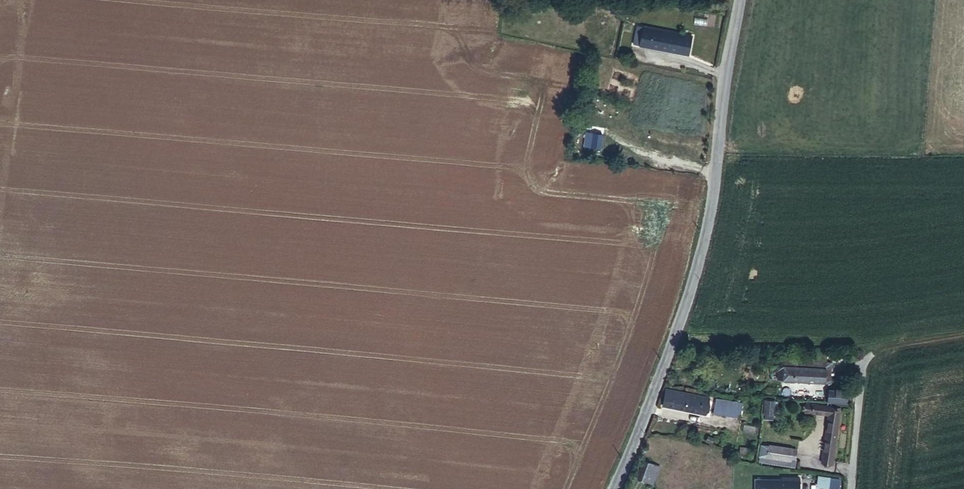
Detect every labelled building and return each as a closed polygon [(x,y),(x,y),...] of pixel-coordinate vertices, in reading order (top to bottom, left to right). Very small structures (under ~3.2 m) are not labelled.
[(695,39),(688,37),(651,29),(649,34),(645,34),(641,47),(691,58),(695,39)] [(632,148),(637,124),(624,122),(622,132),(585,124),(581,137),(632,148)] [(839,385),(841,371),(796,368),(794,381),(839,385)] [(713,411),(715,399),(672,391),(669,404),(713,411)] [(765,400),(765,419),(778,419),(778,400),(765,400)] [(821,416),(823,407),(815,406),(813,414),(821,416)] [(827,462),(841,465),(852,412),(823,407),(821,416),(836,419),(827,462)] [(798,452),(774,449),(774,451),(767,450),(766,459),(773,459),(772,461),(796,464),(798,452)] [(658,473),(648,469),(641,486),(647,488),(651,488),(658,473)] [(827,479),(825,488),(829,488),(835,488),(836,480),(827,479)] [(758,482),(758,488),(805,488),(805,480),(786,480),(786,482),(758,482)]
